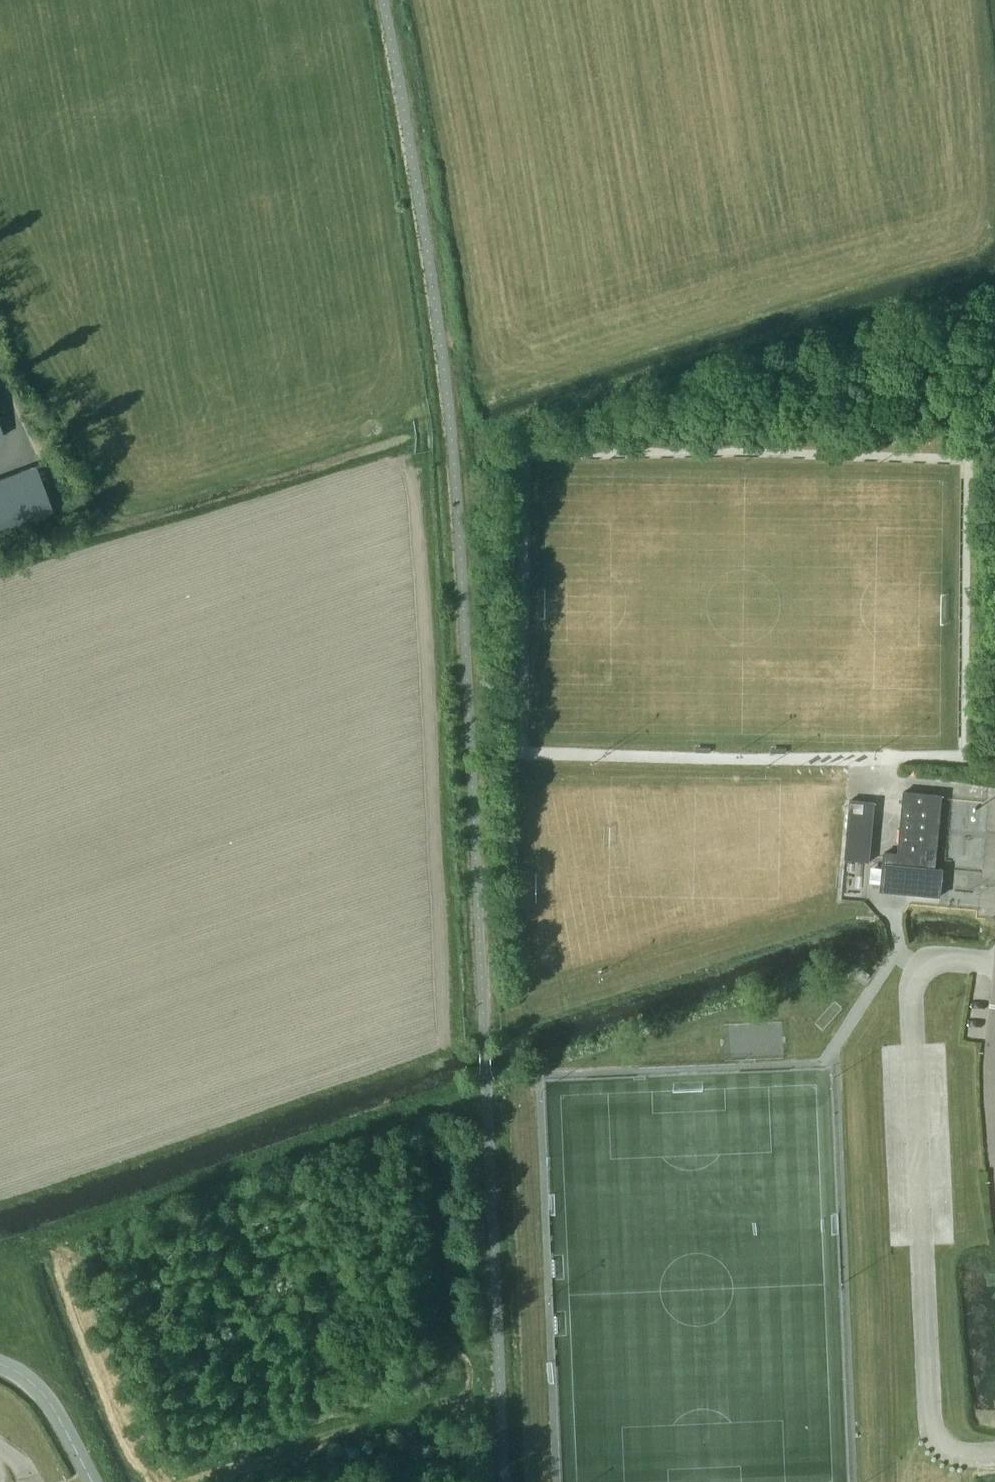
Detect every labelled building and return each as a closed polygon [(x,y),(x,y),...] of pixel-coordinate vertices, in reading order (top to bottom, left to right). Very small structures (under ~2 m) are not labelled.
[(35,465),(17,472),(34,517),(53,510),(35,465)] [(0,478),(0,485),(15,524),(34,517),(17,472),(0,478)] [(15,524),(0,485),(0,530),(15,524)] [(935,867),(940,807),(942,794),(904,791),(898,853),(884,852),(881,890),(940,895),(942,879),(943,868),(935,867)] [(875,801),(850,799),(844,859),(870,862),(875,801)]
